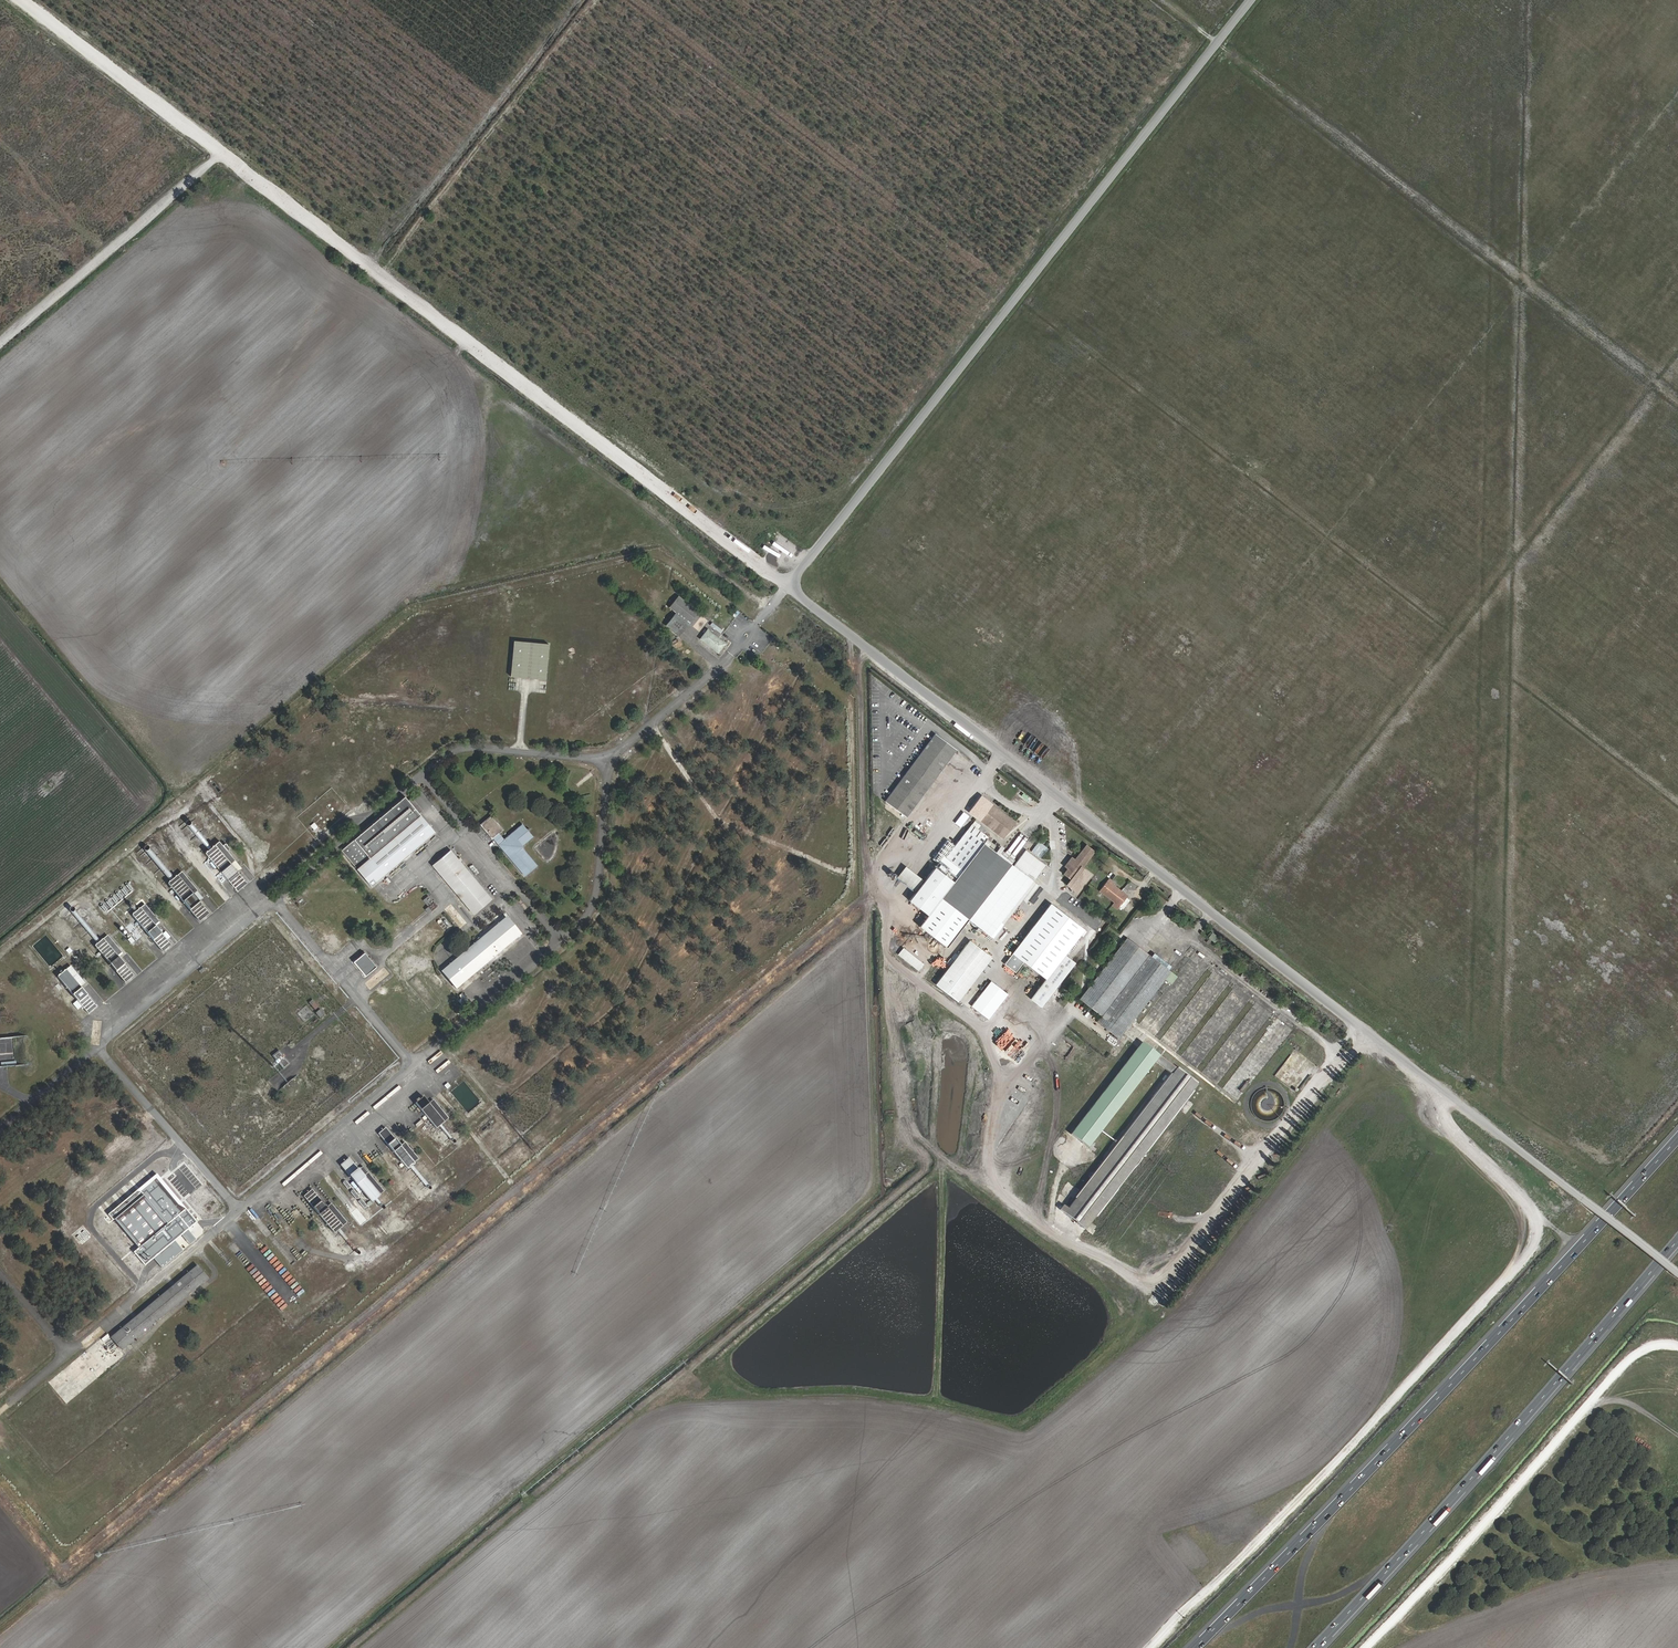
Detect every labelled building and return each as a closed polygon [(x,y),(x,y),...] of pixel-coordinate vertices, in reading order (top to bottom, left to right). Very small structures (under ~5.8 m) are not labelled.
[(770,535),(768,538),(784,548),(785,545),(770,535)] [(735,551),(733,554),(748,565),(750,562),(735,551)] [(680,645),(694,628),(701,621),(697,618),(680,604),(674,612),(671,616),(678,620),(675,624),(666,633),(680,645)] [(731,649),(714,636),(705,646),(724,659),(731,649)] [(545,680),(548,644),(515,641),(512,677),(545,680)] [(956,750),(934,733),(890,793),(910,809),(956,750)] [(904,816),(910,809),(890,793),(884,799),(904,816)] [(1003,835),(1013,821),(991,804),(986,812),(983,809),(985,807),(978,802),(973,809),(979,814),(981,811),(984,814),(981,818),(1003,835)] [(384,901),(393,894),(448,850),(416,811),(354,863),(379,894),(384,901)] [(908,900),(927,915),(919,926),(950,949),(971,921),(994,939),(1003,927),(1000,924),(1020,898),(1026,902),(1039,885),(1033,880),(1045,864),(1036,857),(1037,855),(1041,858),(1049,849),(1039,841),(1031,851),(1035,854),(1034,856),(1027,850),(1014,866),(1011,864),(1015,859),(1005,852),(1002,856),(984,843),(988,837),(972,824),(946,858),(943,856),(937,863),(908,900)] [(513,843),(501,830),(491,839),(536,891),(549,879),(533,861),(545,851),(540,846),(541,842),(538,842),(533,837),(515,853),(509,847),(513,843)] [(234,842),(221,852),(253,890),(261,884),(249,869),(252,864),(234,842)] [(1001,844),(996,851),(1000,854),(1005,846),(1001,844)] [(1082,866),(1094,851),(1086,845),(1074,861),(1071,859),(1066,866),(1069,868),(1065,874),(1072,879),(1068,884),(1077,891),(1090,873),(1082,866)] [(147,852),(169,878),(172,875),(150,849),(147,852)] [(288,877),(296,870),(286,859),(279,865),(288,877)] [(478,923),(493,911),(498,907),(489,897),(462,864),(441,880),(454,896),(466,910),(478,923)] [(923,879),(906,866),(897,877),(914,890),(923,879)] [(214,896),(196,873),(184,883),(215,921),(225,914),(212,899),(214,896)] [(1113,879),(1109,877),(1099,891),(1119,906),(1129,893),(1113,882),(1113,879)] [(428,907),(425,909),(429,913),(438,906),(429,895),(422,900),(428,907)] [(1128,912),(1133,905),(1126,900),(1121,907),(1128,912)] [(179,951),(189,942),(176,929),(179,925),(160,903),(148,914),(175,946),(179,951)] [(1084,928),(1050,903),(1011,953),(1046,978),(1030,998),(1040,1006),(1074,962),(1064,954),(1084,928)] [(450,916),(445,911),(439,917),(443,922),(450,916)] [(527,941),(521,934),(511,922),(447,976),(454,985),(463,996),(527,941)] [(403,929),(408,932),(412,926),(406,923),(403,929)] [(1209,937),(1214,941),(1218,936),(1213,932),(1209,937)] [(1174,969),(1127,935),(1080,1000),(1103,1017),(1098,1024),(1122,1041),(1174,969)] [(1092,947),(1098,939),(1095,937),(1089,944),(1092,947)] [(990,957),(968,940),(951,962),(974,979),(990,957)] [(923,963),(903,947),(898,954),(918,969),(923,963)] [(440,957),(436,959),(440,967),(444,964),(440,957)] [(388,981),(370,959),(359,968),(377,990),(388,981)] [(974,979),(951,962),(934,984),(956,1001),(974,979)] [(81,987),(85,983),(71,965),(57,976),(77,1000),(73,1004),(78,1010),(82,1006),(89,1014),(98,1007),(81,987)] [(443,976),(440,979),(446,986),(449,983),(443,976)] [(991,981),(972,1006),(989,1018),(1008,994),(991,981)] [(312,999),(309,1003),(316,1010),(319,1007),(312,999)] [(326,1022),(320,1015),(314,1021),(319,1027),(326,1022)] [(1011,1028),(1005,1035),(1013,1042),(1019,1035),(1011,1028)] [(0,1039),(0,1063),(7,1063),(7,1058),(13,1057),(12,1038),(0,1039)] [(1214,1084),(1157,1040),(1082,1134),(1104,1151),(1172,1065),(1185,1075),(1077,1212),(1099,1230),(1214,1084)] [(1008,1053),(1014,1047),(1011,1045),(1005,1050),(1008,1053)] [(279,1050),(273,1055),(284,1068),(290,1063),(279,1050)] [(443,1101),(437,1095),(428,1103),(447,1127),(461,1116),(447,1098),(443,1101)] [(416,1142),(402,1125),(392,1132),(420,1166),(432,1156),(418,1140),(416,1142)] [(1033,1160),(1035,1163),(1045,1153),(1042,1150),(1033,1160)] [(380,1172),(365,1155),(355,1163),(385,1198),(397,1188),(382,1170),(380,1172)] [(381,1195),(349,1157),(340,1165),(354,1181),(350,1183),(360,1194),(363,1191),(372,1202),(381,1195)] [(345,1200),(331,1184),(322,1191),(352,1227),(364,1217),(348,1199),(345,1200)] [(334,1233),(347,1222),(331,1203),(327,1207),(312,1189),(303,1196),(334,1233)] [(354,1189),(350,1191),(356,1199),(359,1196),(354,1189)] [(361,1198),(358,1200),(364,1208),(367,1206),(361,1198)] [(263,1254),(269,1248),(266,1245),(260,1251),(263,1254)] [(1191,1255),(1197,1262),(1203,1256),(1197,1250),(1191,1255)] [(287,1270),(284,1267),(281,1263),(275,1269),(281,1275),(287,1270)] [(129,1340),(126,1337),(66,1386),(83,1407),(143,1357),(139,1353),(227,1278),(217,1266),(129,1340)] [(284,1279),(290,1273),(287,1270),(282,1276),(284,1279)] [(285,1279),(290,1285),(296,1280),(291,1274),(285,1279)] [(298,1297),(305,1291),(299,1285),(293,1290),(298,1297)] [(282,1299),(276,1304),(281,1311),(288,1306),(282,1299)] [(1670,1403),(1677,1409),(1677,1408),(1677,1394),(1677,1393),(1670,1403)]
